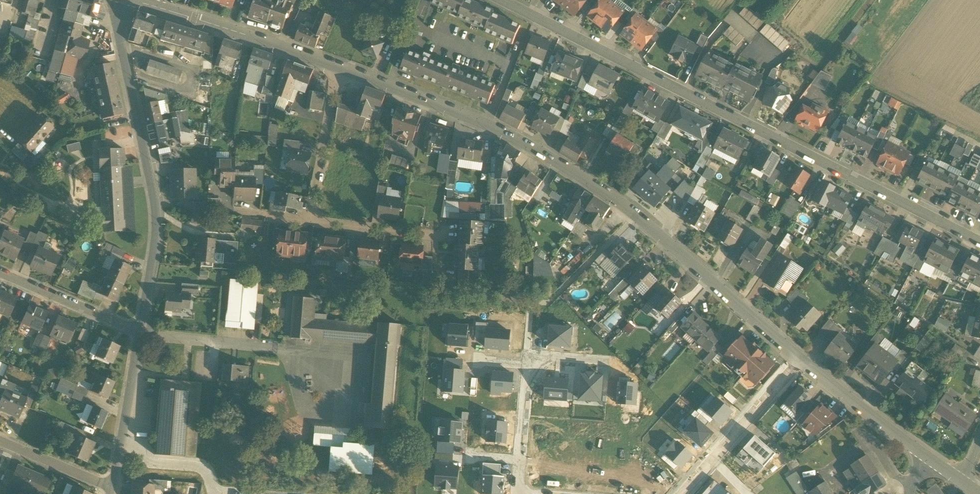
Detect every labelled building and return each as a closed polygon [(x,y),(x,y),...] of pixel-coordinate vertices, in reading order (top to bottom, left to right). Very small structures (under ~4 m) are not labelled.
[(38,3),(29,0),(25,0),(21,12),(28,14),(28,15),(34,16),(38,3)] [(66,11),(77,14),(81,0),(60,0),(58,8),(66,11)] [(77,14),(81,15),(91,18),(96,19),(101,2),(94,0),(81,0),(77,14)] [(276,0),(255,0),(249,17),(267,24),(276,0)] [(278,30),(281,29),(281,28),(283,29),(287,17),(289,18),(293,5),(287,3),(288,0),(287,0),(283,0),(283,2),(278,0),(276,0),(267,24),(274,26),(274,27),(276,29),(278,30)] [(459,15),(465,0),(432,0),(431,3),(459,15)] [(485,29),(493,14),(494,11),(467,0),(465,0),(459,15),(458,18),(485,29)] [(564,8),(574,15),(584,3),(586,0),(570,0),(564,8)] [(598,25),(613,5),(607,0),(601,0),(598,5),(588,17),(598,25)] [(623,12),(613,5),(598,25),(608,32),(618,19),(623,12)] [(739,14),(757,30),(764,21),(747,6),(739,14)] [(635,7),(630,13),(627,17),(632,21),(636,15),(640,11),(635,7)] [(623,23),(627,17),(630,13),(625,10),(623,12),(618,19),(623,23)] [(74,23),(77,14),(66,11),(63,21),(74,24),(74,23)] [(137,12),(132,29),(140,31),(150,35),(150,34),(155,20),(155,19),(137,12)] [(320,12),(313,30),(321,33),(323,34),(331,16),(320,12)] [(80,19),(81,15),(77,14),(74,23),(82,26),(83,20),(80,19)] [(520,26),(493,14),(485,29),(484,32),(512,44),(520,26)] [(83,20),(82,26),(89,28),(91,18),(81,15),(80,19),(83,20)] [(621,35),(631,42),(646,23),(636,15),(632,21),(621,35)] [(28,31),(35,33),(37,27),(39,21),(28,18),(24,30),(28,31)] [(207,39),(144,19),(135,46),(198,66),(207,39)] [(63,21),(59,35),(54,51),(48,71),(60,74),(66,54),(70,38),(74,24),(63,21)] [(74,24),(70,38),(66,54),(77,57),(85,59),(90,42),(78,39),(82,26),(74,23),(74,24)] [(656,30),(646,23),(631,42),(641,50),(652,36),(656,30)] [(759,33),(781,52),(788,43),(767,24),(759,33)] [(315,48),(321,33),(313,30),(300,25),(294,40),(315,48)] [(652,36),(657,40),(665,30),(660,26),(656,30),(652,36)] [(723,35),(737,46),(744,38),(731,26),(723,35)] [(369,37),(376,40),(381,30),(373,27),(369,37)] [(136,44),(140,31),(132,29),(128,41),(136,44)] [(25,41),(32,43),(35,33),(28,31),(25,41)] [(385,41),(391,44),(396,33),(390,31),(385,41)] [(202,52),(212,55),(213,37),(207,35),(206,35),(202,52)] [(695,52),(700,55),(709,39),(701,35),(696,46),(698,47),(695,52)] [(371,56),(378,59),(385,43),(376,40),(369,37),(362,52),(363,52),(364,55),(368,57),(371,56)] [(543,59),(543,60),(547,49),(549,44),(533,37),(526,53),(543,59)] [(683,60),(689,63),(695,52),(698,47),(696,46),(679,37),(671,54),(677,57),(676,59),(682,62),(683,60)] [(234,60),(236,60),(240,46),(223,40),(218,54),(234,60)] [(261,68),(268,70),(273,56),(252,49),(248,64),(256,66),(261,68)] [(540,65),(546,68),(553,51),(547,49),(543,60),(543,59),(540,65)] [(559,53),(553,51),(546,68),(552,70),(559,53)] [(573,81),(574,81),(582,60),(581,60),(580,62),(560,54),(561,52),(560,51),(559,53),(552,70),(552,72),(552,73),(553,71),(574,79),(573,81)] [(401,70),(488,104),(496,85),(408,52),(401,70)] [(581,60),(561,52),(560,54),(580,62),(581,60)] [(722,90),(723,89),(734,65),(709,52),(696,77),(722,90)] [(77,57),(66,54),(60,74),(58,79),(70,82),(77,57)] [(214,66),(230,71),(234,60),(218,54),(214,66)] [(288,61),(283,76),(308,85),(314,70),(288,61)] [(145,72),(178,82),(181,72),(148,62),(145,72)] [(735,63),(734,65),(723,89),(749,102),(761,77),(735,63)] [(92,68),(103,119),(123,114),(111,64),(92,68)] [(245,73),(246,73),(253,76),(256,66),(248,64),(245,73)] [(253,76),(258,77),(261,68),(256,66),(253,76)] [(598,88),(609,94),(618,76),(608,71),(607,73),(599,68),(600,66),(599,66),(593,78),(590,84),(598,88)] [(765,83),(770,86),(774,84),(777,71),(773,69),(771,71),(765,83)] [(553,71),(552,73),(573,81),(574,79),(553,71)] [(811,84),(825,91),(832,76),(821,71),(811,84)] [(258,77),(253,76),(246,73),(245,82),(256,86),(259,77),(258,77)] [(578,87),(584,90),(587,83),(591,77),(583,73),(578,87)] [(265,89),(273,91),(275,78),(267,76),(266,86),(265,89)] [(306,93),(308,85),(283,76),(276,96),(279,97),(282,98),(289,100),(293,87),(298,88),(297,90),(298,90),(306,93)] [(256,86),(245,82),(243,94),(255,98),(258,87),(256,86)] [(587,83),(584,90),(594,96),(598,88),(590,84),(587,83)] [(273,97),(273,91),(265,89),(266,86),(264,86),(262,94),(273,97)] [(775,108),(781,113),(790,102),(787,96),(788,91),(778,86),(774,90),(768,91),(764,104),(772,106),(775,108)] [(293,87),(289,100),(293,102),(298,90),(297,90),(298,88),(293,87)] [(143,88),(146,104),(157,102),(155,92),(143,88)] [(357,115),(367,119),(370,109),(373,110),(380,112),(386,95),(366,88),(365,91),(358,111),(357,115)] [(503,100),(508,102),(512,91),(507,89),(503,100)] [(657,121),(658,122),(659,120),(669,103),(644,89),(634,106),(633,108),(635,109),(657,121)] [(307,109),(322,112),(325,94),(313,92),(311,104),(308,103),(307,109)] [(563,101),(569,104),(572,97),(567,95),(563,101)] [(284,112),(287,106),(280,103),(282,98),(279,97),(274,108),(284,112)] [(164,100),(157,102),(160,116),(169,113),(167,104),(165,104),(164,100)] [(142,105),(146,125),(162,121),(160,116),(157,102),(146,104),(142,105)] [(622,113),(630,117),(635,109),(633,108),(634,106),(629,102),(622,113)] [(518,104),(514,111),(523,115),(527,109),(518,104)] [(336,121),(353,127),(357,115),(358,111),(339,105),(336,121)] [(796,121),(813,129),(817,122),(821,124),(827,112),(813,105),(810,110),(803,106),(796,121)] [(408,138),(413,140),(422,116),(414,113),(415,113),(404,109),(404,110),(397,107),(393,133),(399,135),(398,136),(407,139),(408,138)] [(500,120),(518,129),(525,116),(523,115),(514,111),(507,107),(500,120)] [(530,107),(525,116),(530,119),(535,110),(530,107)] [(552,108),(548,114),(558,119),(560,116),(561,113),(552,108)] [(671,124),(686,131),(686,130),(700,137),(703,139),(707,131),(711,123),(697,116),(696,118),(679,109),(671,124)] [(533,128),(549,136),(553,129),(558,119),(548,114),(542,110),(533,128)] [(186,111),(180,112),(181,118),(180,118),(182,132),(190,133),(186,111)] [(174,118),(176,118),(180,118),(181,118),(180,112),(173,112),(169,113),(160,116),(162,121),(174,118)] [(353,127),(363,130),(367,119),(357,115),(353,127)] [(553,129),(560,132),(565,119),(560,116),(558,119),(553,129)] [(40,117),(29,129),(41,140),(52,128),(40,117)] [(174,118),(162,121),(146,125),(150,144),(166,141),(166,140),(179,137),(178,131),(176,118),(174,118)] [(572,122),(565,119),(560,132),(567,135),(568,131),(572,122)] [(652,130),(658,134),(664,124),(665,123),(659,120),(658,122),(657,121),(652,130)] [(817,122),(813,129),(817,132),(821,124),(817,122)] [(200,123),(199,134),(205,135),(207,124),(200,123)] [(842,146),(846,148),(856,128),(846,123),(841,133),(836,143),(837,143),(837,144),(841,146),(842,146)] [(425,141),(426,141),(424,152),(431,153),(432,143),(443,147),(449,129),(439,126),(439,127),(431,124),(425,141)] [(670,127),(664,124),(658,134),(657,136),(663,139),(670,127)] [(270,125),(269,138),(268,146),(275,147),(276,139),(277,125),(270,125)] [(602,135),(607,138),(613,127),(608,125),(602,135)] [(607,138),(613,141),(616,135),(619,137),(623,130),(615,125),(613,127),(607,138)] [(825,138),(830,141),(836,130),(830,127),(825,138)] [(855,152),(857,153),(866,133),(856,128),(846,148),(851,150),(850,151),(855,153),(855,152)] [(28,151),(30,152),(41,140),(29,129),(18,142),(19,142),(28,151)] [(698,141),(700,137),(686,130),(686,131),(684,134),(688,136),(689,138),(692,140),(695,139),(698,141)] [(716,147),(738,158),(743,149),(747,141),(746,141),(724,130),(720,138),(715,147),(716,147)] [(841,133),(836,130),(830,141),(836,143),(841,133)] [(179,137),(181,144),(195,143),(194,134),(190,133),(182,132),(178,131),(179,137)] [(569,137),(567,140),(577,146),(581,139),(568,131),(567,135),(566,136),(569,137)] [(581,139),(577,146),(584,150),(580,156),(587,160),(599,139),(586,131),(581,139)] [(713,134),(707,131),(703,139),(700,137),(698,141),(695,148),(702,153),(706,146),(713,134)] [(872,148),(877,151),(883,140),(885,135),(880,132),(876,139),(877,139),(872,148)] [(876,139),(866,133),(857,153),(861,155),(861,156),(865,158),(866,158),(867,158),(872,148),(877,139),(876,139)] [(713,134),(706,146),(714,150),(716,147),(715,147),(720,138),(713,134)] [(624,161),(629,153),(633,145),(619,137),(616,135),(613,141),(607,151),(624,161)] [(883,140),(888,143),(899,148),(901,143),(885,135),(883,140)] [(209,139),(201,137),(200,145),(207,146),(209,139)] [(46,144),(41,140),(30,152),(35,156),(46,144)] [(291,151),(299,153),(301,142),(292,141),(285,140),(283,151),(291,152),(291,151)] [(473,160),(480,161),(483,143),(461,140),(458,158),(459,158),(473,160)] [(576,163),(580,156),(584,150),(577,146),(567,140),(559,153),(576,163)] [(743,149),(748,151),(752,143),(746,140),(746,141),(747,141),(743,149)] [(888,143),(883,140),(877,151),(883,153),(888,143)] [(19,142),(15,147),(24,155),(28,151),(19,142)] [(66,146),(68,153),(81,149),(79,143),(66,146)] [(888,170),(899,148),(888,143),(883,153),(877,164),(888,170)] [(969,143),(966,150),(960,147),(955,144),(950,155),(955,158),(960,160),(964,153),(969,156),(974,146),(969,143)] [(503,144),(496,158),(513,166),(520,152),(503,144)] [(641,150),(633,145),(629,153),(636,157),(641,150)] [(703,169),(714,150),(706,146),(702,153),(696,165),(703,169)] [(20,159),(24,155),(15,147),(11,151),(20,159)] [(157,150),(159,156),(170,153),(169,147),(157,150)] [(909,154),(899,148),(888,170),(899,175),(904,164),(909,154)] [(98,150),(99,169),(121,167),(121,168),(124,168),(124,167),(123,149),(98,150)] [(288,170),(308,174),(311,155),(299,153),(291,151),(291,152),(288,170)] [(754,167),(769,176),(772,171),(779,160),(778,157),(774,155),(772,156),(763,151),(754,167)] [(170,153),(159,156),(160,163),(173,163),(170,153)] [(904,164),(910,167),(915,156),(909,154),(904,164)] [(974,154),(969,165),(976,168),(979,170),(979,157),(974,154)] [(389,166),(406,172),(409,160),(392,155),(389,166)] [(450,157),(442,155),(440,172),(447,174),(450,157)] [(457,169),(471,171),(473,160),(459,158),(458,162),(457,169)] [(507,180),(513,166),(496,158),(495,180),(498,180),(507,180)] [(660,172),(656,177),(665,185),(671,178),(675,174),(682,166),(673,158),(666,166),(660,172)] [(913,170),(920,174),(926,162),(919,159),(913,170)] [(220,187),(233,187),(234,180),(234,170),(234,160),(228,160),(215,160),(215,169),(221,170),(221,175),(220,187)] [(483,161),(480,161),(473,160),(471,171),(481,172),(483,161)] [(448,177),(456,178),(457,169),(458,162),(450,161),(448,177)] [(916,182),(927,187),(937,167),(926,162),(920,174),(916,182)] [(646,169),(649,171),(656,177),(660,172),(650,163),(646,169)] [(784,184),(799,194),(811,176),(795,166),(784,184)] [(125,231),(121,168),(121,167),(99,169),(102,232),(125,231)] [(124,168),(121,168),(125,231),(134,231),(131,167),(124,167),(124,168)] [(947,173),(937,167),(927,187),(937,193),(947,173)] [(712,180),(717,172),(709,168),(705,176),(712,180)] [(171,170),(172,199),(191,198),(191,180),(195,180),(195,170),(171,170)] [(238,170),(234,170),(234,180),(244,181),(244,179),(253,179),(253,171),(250,171),(250,173),(238,173),(238,170)] [(253,184),(262,185),(264,172),(264,171),(263,171),(253,170),(253,171),(253,179),(254,179),(253,184)] [(671,190),(665,185),(656,177),(649,171),(633,189),(642,197),(655,208),(671,190)] [(766,183),(773,187),(779,175),(772,171),(769,176),(766,183)] [(518,186),(533,195),(542,181),(527,172),(522,179),(518,186)] [(958,178),(947,173),(937,193),(948,198),(956,182),(958,178)] [(683,181),(675,174),(671,178),(680,186),(683,181)] [(518,175),(512,184),(517,187),(518,186),(522,179),(518,175)] [(959,176),(958,178),(956,182),(967,187),(969,181),(959,176)] [(244,181),(234,180),(233,187),(233,199),(253,200),(253,184),(254,179),(253,179),(244,179),(244,181)] [(809,190),(814,193),(821,183),(816,180),(809,190)] [(680,198),(687,202),(695,189),(687,184),(684,181),(683,181),(680,186),(674,192),(680,198)] [(825,206),(826,204),(834,188),(834,189),(834,188),(822,181),(812,200),(825,206)] [(498,192),(496,205),(505,205),(505,196),(511,186),(504,182),(498,192)] [(967,187),(956,182),(948,198),(946,201),(957,207),(967,187)] [(512,184),(511,186),(505,196),(510,199),(514,193),(517,188),(518,188),(517,187),(512,184)] [(375,203),(381,205),(383,198),(386,198),(388,187),(378,186),(375,203)] [(533,195),(518,186),(517,187),(518,188),(517,188),(532,197),(533,195)] [(392,188),(388,187),(386,198),(401,201),(402,192),(391,190),(392,188)] [(977,192),(967,187),(957,207),(967,212),(977,192)] [(517,188),(514,193),(529,203),(532,197),(517,188)] [(826,204),(834,208),(836,209),(837,208),(844,212),(846,209),(852,198),(834,189),(834,188),(826,204)] [(572,200),(574,202),(582,207),(587,210),(594,198),(579,189),(572,200)] [(700,192),(695,189),(687,202),(693,205),(700,192)] [(552,191),(549,196),(559,202),(562,197),(552,191)] [(269,203),(271,203),(276,204),(278,193),(271,192),(269,203)] [(977,192),(967,212),(978,217),(979,213),(979,194),(977,192)] [(287,207),(301,209),(302,203),(300,203),(301,197),(278,193),(276,204),(276,205),(287,207)] [(791,218),(800,203),(790,197),(781,212),(791,218)] [(390,219),(398,220),(401,201),(386,198),(383,198),(381,205),(379,217),(390,218),(390,219)] [(587,210),(591,213),(602,220),(603,219),(610,208),(594,198),(587,210)] [(208,199),(208,202),(208,212),(220,213),(220,199),(208,199)] [(703,207),(714,213),(718,206),(707,200),(703,207)] [(823,210),(825,206),(812,200),(811,203),(823,210)] [(193,210),(208,212),(208,202),(192,203),(193,210)] [(459,207),(459,212),(476,213),(476,209),(481,209),(481,203),(460,202),(459,207)] [(576,216),(582,207),(574,202),(568,211),(576,216)] [(270,210),(285,212),(287,207),(276,205),(276,204),(271,203),(270,210)] [(687,222),(703,232),(714,213),(703,207),(697,204),(687,222)] [(505,218),(505,205),(496,205),(490,205),(490,206),(490,221),(505,221),(505,218)] [(868,205),(856,225),(864,229),(866,226),(878,233),(884,224),(888,216),(868,205)] [(459,207),(443,207),(441,218),(459,219),(459,212),(459,207)] [(840,219),(844,212),(837,208),(836,209),(834,208),(831,215),(840,219)] [(746,219),(752,223),(758,212),(752,209),(746,219)] [(840,219),(846,222),(852,212),(846,209),(844,212),(840,219)] [(206,225),(208,212),(193,210),(191,223),(206,225)] [(565,220),(571,224),(576,216),(568,211),(563,218),(565,220)] [(459,212),(459,219),(476,220),(476,214),(476,213),(459,212)] [(858,215),(852,212),(846,222),(852,225),(858,215)] [(604,220),(603,219),(602,220),(591,213),(585,222),(597,230),(604,220)] [(716,222),(725,227),(728,221),(719,216),(716,222)] [(893,219),(888,216),(884,224),(889,227),(893,219)] [(255,230),(261,230),(262,222),(256,222),(250,221),(250,218),(242,217),(241,228),(255,230)] [(571,224),(565,220),(561,225),(571,232),(576,226),(571,224)] [(717,239),(732,247),(742,229),(728,221),(725,227),(717,239)] [(461,228),(461,233),(483,234),(483,228),(480,228),(480,222),(461,222),(461,228)] [(489,223),(480,222),(480,228),(483,228),(483,234),(489,235),(489,223)] [(571,232),(582,239),(587,231),(577,224),(576,226),(571,232)] [(771,232),(776,235),(780,228),(775,225),(771,232)] [(900,241),(907,245),(915,248),(920,238),(922,234),(908,226),(900,241)] [(290,258),(291,258),(294,233),(288,232),(280,231),(279,247),(277,257),(279,257),(279,255),(290,256),(290,258)] [(24,246),(31,249),(37,235),(30,232),(24,246)] [(38,232),(37,235),(31,249),(37,252),(39,248),(42,250),(45,242),(48,236),(38,232)] [(15,260),(23,242),(3,233),(0,240),(0,254),(15,260)] [(300,233),(294,233),(291,258),(292,258),(292,256),(304,257),(303,260),(304,260),(305,250),(307,234),(300,233)] [(460,238),(460,245),(475,246),(479,246),(479,241),(482,241),(483,234),(461,233),(460,238)] [(787,249),(794,237),(788,234),(781,246),(787,249)] [(339,261),(343,261),(343,258),(345,238),(335,237),(333,239),(328,238),(326,236),(322,236),(321,237),(319,237),(317,257),(329,258),(328,260),(330,260),(339,261)] [(759,248),(767,253),(773,245),(762,238),(758,244),(760,245),(759,248)] [(881,257),(884,252),(891,242),(883,238),(874,253),(881,257)] [(926,241),(920,238),(915,248),(907,245),(904,249),(911,253),(906,264),(913,267),(923,247),(926,241)] [(200,266),(212,267),(213,262),(214,253),(223,254),(223,263),(235,264),(237,243),(219,241),(219,244),(214,244),(215,241),(199,239),(197,261),(200,261),(200,266)] [(925,261),(936,267),(947,245),(935,239),(929,250),(924,261),(925,261)] [(376,261),(378,261),(380,242),(361,240),(360,247),(359,259),(360,259),(376,261)] [(45,242),(42,250),(49,252),(52,245),(45,242)] [(840,255),(846,247),(841,242),(834,250),(840,255)] [(898,246),(891,242),(884,252),(889,255),(886,260),(893,263),(900,248),(898,247),(898,246)] [(105,250),(111,253),(114,247),(108,244),(105,250)] [(609,258),(621,269),(633,257),(627,251),(626,252),(620,246),(621,245),(620,244),(609,256),(608,256),(609,258)] [(401,260),(402,261),(410,261),(409,265),(415,265),(420,266),(421,256),(422,247),(403,245),(402,254),(401,254),(399,256),(399,258),(401,260)] [(456,245),(455,257),(477,258),(478,252),(475,252),(475,246),(460,245),(456,245)] [(950,247),(947,245),(936,267),(946,272),(947,272),(952,263),(958,251),(958,250),(958,251),(950,247)] [(351,246),(350,258),(350,262),(359,263),(360,259),(359,259),(360,247),(351,246)] [(770,260),(775,264),(780,257),(785,250),(779,246),(770,260)] [(111,253),(121,258),(124,252),(114,247),(111,253)] [(913,267),(920,271),(925,261),(924,261),(929,250),(923,247),(913,267)] [(56,255),(49,252),(42,250),(39,248),(37,252),(31,266),(40,270),(40,271),(50,275),(56,264),(53,262),(56,255)] [(764,259),(755,253),(753,251),(747,248),(737,263),(754,274),(764,259)] [(759,248),(755,253),(764,259),(767,253),(759,248)] [(538,249),(534,255),(543,260),(546,254),(538,249)] [(911,253),(904,249),(899,260),(906,264),(911,253)] [(595,261),(601,266),(609,258),(608,256),(609,256),(604,252),(595,261)] [(214,253),(213,262),(223,263),(223,254),(214,253)] [(971,282),(979,263),(979,259),(978,258),(970,254),(962,269),(959,276),(960,276),(971,282)] [(534,276),(554,276),(550,265),(543,260),(534,255),(534,276)] [(419,270),(432,271),(432,257),(421,256),(420,266),(419,270)] [(329,258),(317,257),(316,265),(330,267),(330,260),(328,260),(329,258)] [(477,264),(477,258),(455,257),(455,269),(459,270),(470,270),(474,270),(474,264),(477,264)] [(765,281),(778,289),(785,277),(793,282),(800,270),(780,257),(775,264),(765,281)] [(348,273),(350,262),(350,258),(343,258),(343,261),(339,261),(338,272),(348,273)] [(485,258),(477,258),(477,264),(477,270),(485,271),(485,258)] [(613,278),(621,269),(609,258),(601,266),(613,278)] [(360,259),(359,263),(359,265),(376,267),(376,261),(360,259)] [(68,260),(64,268),(72,271),(76,264),(68,260)] [(414,269),(415,265),(409,265),(410,261),(402,261),(401,264),(401,267),(403,269),(412,270),(414,269)] [(112,267),(107,278),(122,285),(130,269),(116,262),(113,268),(112,267)] [(944,276),(951,279),(957,266),(952,263),(947,272),(946,272),(944,276)] [(979,286),(979,263),(971,282),(979,286)] [(962,269),(957,266),(951,279),(957,282),(960,276),(959,276),(962,269)] [(631,284),(642,295),(648,288),(657,279),(644,267),(629,282),(631,284)] [(459,270),(459,276),(458,282),(469,283),(470,276),(470,270),(459,270)] [(785,294),(793,282),(785,277),(778,289),(785,294)] [(123,285),(122,285),(107,278),(102,288),(99,287),(99,288),(96,293),(96,294),(104,297),(115,302),(115,301),(122,286),(123,286),(123,285)] [(620,296),(629,286),(631,284),(629,282),(625,278),(623,280),(628,285),(619,294),(614,289),(608,295),(615,301),(620,296)] [(243,323),(242,329),(254,330),(259,282),(229,280),(226,322),(243,323)] [(614,289),(619,294),(628,285),(623,280),(614,289)] [(94,292),(96,293),(99,288),(83,281),(81,287),(94,293),(94,292)] [(190,295),(198,296),(198,285),(181,284),(181,294),(190,295)] [(629,286),(620,296),(625,301),(634,291),(629,286)] [(77,294),(90,300),(94,293),(81,287),(77,294)] [(649,300),(655,294),(648,288),(642,295),(649,301),(649,300)] [(787,298),(793,303),(802,294),(796,288),(787,298)] [(656,307),(668,318),(681,303),(670,292),(664,299),(656,307)] [(8,317),(16,299),(0,293),(0,313),(8,317)] [(172,312),(180,313),(180,308),(189,309),(190,295),(181,294),(166,293),(164,310),(172,310),(172,312)] [(655,294),(649,300),(654,305),(656,307),(664,299),(656,293),(655,294)] [(93,301),(101,305),(104,297),(96,294),(93,301)] [(804,301),(805,302),(808,299),(802,294),(793,303),(798,308),(804,301)] [(316,299),(295,297),(291,338),(306,339),(305,341),(311,343),(311,340),(312,340),(313,339),(325,340),(325,335),(326,321),(327,315),(314,314),(316,299)] [(641,309),(646,314),(654,305),(649,300),(649,301),(641,309)] [(792,322),(801,331),(805,330),(812,322),(812,318),(810,316),(815,311),(805,302),(804,301),(798,308),(798,312),(792,318),(792,322)] [(17,319),(22,322),(28,307),(23,304),(17,319)] [(654,305),(646,314),(648,315),(654,317),(664,323),(668,318),(656,307),(654,305)] [(21,323),(40,331),(47,314),(29,306),(28,307),(22,322),(21,323)] [(812,318),(812,322),(819,314),(815,311),(810,316),(812,318)] [(683,313),(676,320),(681,324),(679,326),(681,327),(689,319),(683,313)] [(687,333),(695,339),(707,326),(693,313),(689,319),(681,327),(687,333)] [(51,335),(67,342),(74,325),(58,318),(51,335)] [(948,331),(951,322),(939,318),(936,327),(948,331)] [(818,332),(832,344),(839,336),(843,331),(829,319),(818,332)] [(668,329),(673,333),(679,326),(681,324),(676,320),(668,329)] [(359,323),(326,321),(325,335),(358,338),(359,323)] [(631,321),(623,329),(629,335),(637,326),(631,321)] [(475,340),(486,341),(487,330),(488,323),(476,322),(475,340)] [(378,325),(359,323),(358,338),(325,335),(325,340),(376,344),(378,325)] [(378,326),(378,325),(376,344),(377,345),(372,404),(367,404),(365,427),(370,428),(379,428),(391,429),(398,347),(400,347),(401,325),(379,324),(378,326)] [(450,324),(448,346),(460,347),(467,348),(468,326),(450,324)] [(602,329),(597,324),(593,328),(598,334),(602,329)] [(721,338),(707,326),(695,339),(709,352),(717,343),(721,338)] [(564,328),(550,327),(549,345),(569,347),(570,336),(572,336),(573,327),(564,327),(564,328)] [(77,340),(83,342),(88,331),(82,329),(77,340)] [(673,333),(668,329),(660,338),(664,343),(673,333)] [(509,331),(487,330),(486,341),(486,348),(508,349),(509,331)] [(866,346),(871,350),(875,345),(878,347),(885,339),(877,332),(866,346)] [(690,344),(695,339),(687,333),(683,338),(690,344)] [(32,346),(38,349),(44,337),(37,334),(32,346)] [(925,335),(920,342),(925,346),(931,339),(925,335)] [(748,379),(756,385),(759,382),(774,365),(742,336),(731,348),(723,357),(731,363),(736,363),(737,368),(742,373),(744,373),(748,373),(748,379)] [(834,359),(842,365),(855,349),(854,348),(853,349),(838,337),(839,336),(832,344),(825,352),(826,353),(827,352),(835,358),(834,359)] [(853,349),(854,348),(839,336),(838,337),(853,349)] [(50,340),(44,337),(38,349),(45,352),(50,340)] [(118,346),(103,339),(100,347),(95,357),(111,364),(118,346)] [(891,347),(893,345),(885,339),(878,347),(886,353),(891,347)] [(920,353),(925,346),(920,342),(915,349),(920,353)] [(717,343),(709,352),(710,353),(712,352),(716,356),(719,353),(723,348),(717,343)] [(89,354),(95,357),(100,347),(96,345),(93,344),(89,354)] [(719,353),(723,357),(731,348),(727,344),(723,348),(719,353)] [(858,367),(869,375),(886,353),(878,347),(875,345),(871,350),(858,367)] [(893,345),(891,347),(899,353),(900,351),(893,345)] [(448,346),(447,358),(449,358),(459,359),(460,347),(448,346)] [(950,353),(961,360),(966,354),(954,346),(950,353)] [(891,347),(886,353),(893,359),(899,353),(891,347)] [(897,371),(900,367),(908,357),(902,352),(900,351),(899,353),(893,359),(896,362),(892,367),(897,371)] [(704,361),(708,365),(712,360),(716,356),(712,352),(710,353),(704,361)] [(716,356),(712,360),(717,364),(723,357),(719,353),(716,356)] [(896,362),(893,359),(886,353),(869,375),(879,383),(892,367),(896,362)] [(910,355),(908,357),(900,367),(905,371),(912,362),(915,359),(910,355)] [(462,371),(463,360),(453,359),(452,371),(462,371)] [(895,383),(921,403),(931,391),(926,386),(924,388),(915,381),(923,371),(912,362),(905,371),(895,383)] [(223,381),(247,383),(249,367),(224,365),(223,381)] [(452,371),(446,370),(445,370),(444,382),(443,382),(442,391),(462,393),(463,387),(463,379),(464,372),(462,371),(452,371)] [(979,388),(979,371),(976,370),(972,386),(979,388)] [(650,372),(647,379),(653,382),(657,375),(650,372)] [(513,374),(493,373),(492,390),(492,394),(500,395),(501,391),(512,392),(513,374)] [(587,376),(581,375),(581,386),(580,396),(579,400),(600,401),(601,388),(602,377),(594,376),(594,374),(587,374),(587,376)] [(92,393),(106,399),(113,382),(98,376),(94,386),(92,392),(92,393)] [(58,385),(74,392),(77,385),(61,378),(58,385)] [(619,378),(619,380),(618,397),(617,404),(635,405),(637,384),(629,383),(630,379),(619,378)] [(569,380),(546,379),(544,399),(567,401),(569,380)] [(607,396),(618,397),(619,380),(608,379),(607,388),(607,396)] [(2,380),(1,382),(7,384),(5,390),(13,393),(16,385),(2,380)] [(92,392),(94,386),(79,380),(77,385),(88,390),(92,392)] [(184,457),(195,457),(200,384),(188,383),(188,385),(173,384),(173,382),(160,381),(160,390),(159,390),(159,398),(158,398),(154,455),(184,457)] [(55,391),(72,398),(74,392),(58,385),(55,391)] [(88,390),(77,385),(74,392),(85,397),(88,390)] [(785,404),(796,413),(798,410),(808,399),(810,396),(800,387),(785,404)] [(19,419),(24,405),(27,399),(26,399),(13,393),(5,390),(2,396),(0,401),(0,411),(19,419)] [(83,403),(85,397),(74,392),(72,398),(83,403)] [(737,400),(728,392),(724,397),(733,405),(737,400)] [(24,405),(30,407),(34,396),(28,394),(26,399),(27,399),(24,405)] [(701,407),(705,411),(716,398),(712,394),(701,407)] [(952,423),(966,432),(976,417),(960,407),(961,406),(945,395),(935,409),(953,421),(952,423)] [(714,419),(721,425),(732,412),(716,398),(705,411),(714,419)] [(798,410),(803,414),(809,409),(813,404),(808,399),(798,410)] [(79,421),(87,424),(94,407),(86,404),(79,421)] [(796,422),(797,421),(803,414),(798,410),(796,413),(785,404),(781,408),(796,422)] [(802,425),(813,435),(836,418),(820,404),(813,413),(802,425)] [(87,424),(99,429),(106,412),(94,407),(87,424)] [(709,422),(710,424),(714,419),(705,411),(701,407),(696,412),(709,422)] [(482,421),(488,422),(499,422),(500,410),(482,409),(482,421)] [(813,413),(809,409),(803,414),(797,421),(802,425),(813,413)] [(695,411),(691,415),(696,419),(705,427),(709,422),(696,412),(695,411)] [(435,417),(434,427),(439,428),(441,428),(442,422),(442,418),(435,417)] [(684,432),(701,447),(713,434),(705,427),(696,419),(684,432)] [(58,428),(72,434),(75,428),(60,422),(58,428)] [(441,436),(440,442),(454,443),(460,443),(461,438),(461,429),(462,423),(442,422),(441,428),(439,428),(438,436),(441,436)] [(508,423),(499,422),(488,422),(487,442),(506,443),(508,423)] [(315,426),(315,433),(345,436),(344,443),(351,444),(352,430),(315,426)] [(313,446),(331,447),(343,448),(344,443),(345,436),(315,433),(313,446)] [(68,455),(85,462),(94,443),(75,435),(75,436),(76,436),(70,448),(71,449),(68,455)] [(676,441),(678,442),(685,449),(689,444),(680,436),(676,441)] [(755,436),(743,449),(753,458),(764,467),(775,454),(755,436)] [(438,442),(437,454),(442,454),(453,455),(454,443),(440,442),(438,442)] [(692,455),(685,449),(678,442),(675,446),(673,444),(668,451),(670,452),(667,456),(678,466),(681,468),(692,455)] [(351,444),(344,443),(343,448),(331,447),(330,472),(373,475),(375,446),(351,444)] [(743,449),(737,456),(747,465),(753,458),(743,449)] [(674,470),(678,466),(667,456),(665,454),(661,459),(674,470)] [(851,485),(854,490),(863,484),(862,483),(878,473),(866,455),(851,465),(852,467),(843,473),(851,485)] [(799,465),(794,458),(789,462),(793,468),(799,465)] [(482,476),(483,476),(483,475),(500,477),(501,465),(483,463),(482,476)] [(32,493),(44,493),(50,480),(49,479),(49,480),(26,470),(18,466),(15,474),(11,484),(10,485),(21,490),(23,486),(33,490),(31,493),(32,493)] [(439,466),(438,466),(436,487),(443,488),(443,489),(450,490),(450,488),(457,489),(458,467),(449,467),(439,466)] [(4,491),(8,483),(11,484),(15,474),(6,470),(0,485),(0,489),(4,491)] [(800,493),(810,493),(809,492),(805,485),(796,472),(789,477),(800,493)] [(878,473),(862,483),(863,484),(854,490),(857,493),(870,493),(885,485),(878,473)] [(500,477),(483,475),(483,476),(482,493),(503,493),(503,490),(504,490),(505,484),(504,484),(504,477),(500,477)] [(805,485),(809,492),(825,482),(820,475),(805,485)] [(153,490),(166,491),(167,481),(149,480),(148,486),(153,486),(153,490)] [(714,480),(712,483),(717,488),(724,493),(727,493),(729,493),(714,480)] [(825,482),(809,492),(810,493),(833,493),(825,482)] [(712,483),(704,492),(706,493),(711,493),(717,488),(712,483)] [(75,488),(67,484),(63,493),(73,493),(75,488)] [(927,493),(935,493),(940,490),(936,484),(926,492),(927,493)] [(153,490),(153,486),(148,486),(134,485),(133,491),(131,491),(131,493),(152,493),(153,490)]
